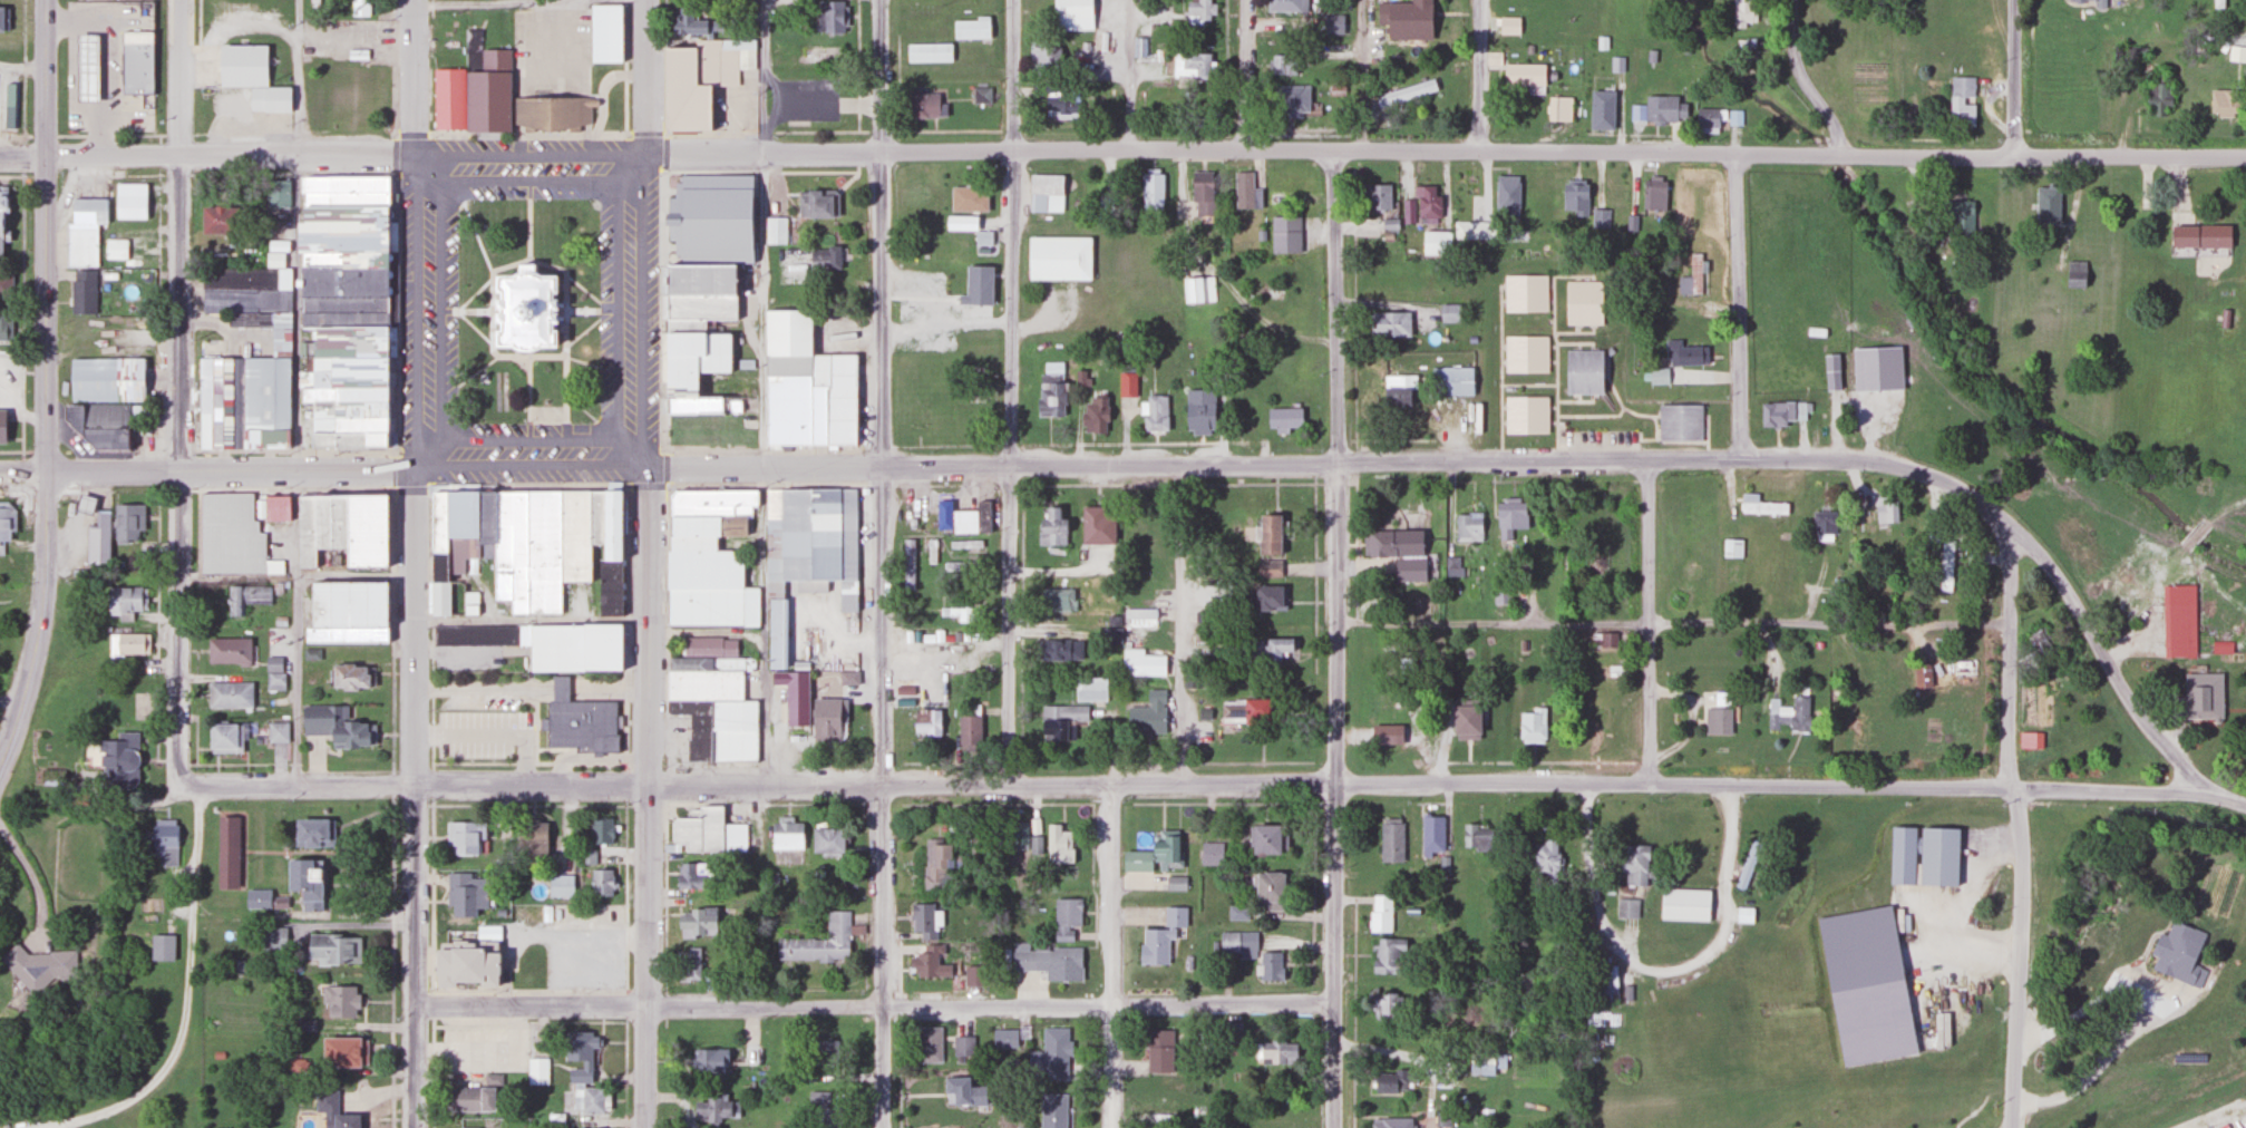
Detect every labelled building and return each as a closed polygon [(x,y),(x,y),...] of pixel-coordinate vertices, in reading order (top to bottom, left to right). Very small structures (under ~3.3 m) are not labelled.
[(368,17),(368,0),(351,0),(351,17),(368,17)] [(1091,0),(1052,0),(1052,21),(1091,21),(1091,0)] [(1212,24),(1212,0),(1185,0),(1185,24),(1212,24)] [(1306,13),(1306,0),(1266,0),(1266,13),(1306,13)] [(1410,4),(1376,3),(1376,25),(1386,25),(1386,41),(1429,41),(1430,0),(1410,0),(1410,4)] [(1757,23),(1757,0),(1732,0),(1732,29),(1746,29),(1746,23),(1757,23)] [(2212,9),(2223,9),(2223,0),(2212,0),(2212,9)] [(1532,2),(1504,2),(1504,31),(1532,31),(1532,2)] [(842,34),(842,3),(816,3),(816,34),(842,34)] [(591,4),(591,61),(623,61),(623,4),(591,4)] [(1322,34),(1342,34),(1342,15),(1322,15),(1322,34)] [(671,36),(713,36),(713,17),(671,17),(671,36)] [(990,20),(952,20),(952,41),(990,41),(990,20)] [(150,31),(152,91),(120,91),(120,32),(150,31)] [(76,35),(76,100),(96,100),(96,35),(76,35)] [(1144,57),(1144,39),(1132,39),(1132,57),(1144,57)] [(1737,39),(1737,66),(1756,66),(1756,39),(1737,39)] [(217,45),(218,85),(268,85),(268,43),(217,45)] [(951,45),(905,45),(905,63),(951,63),(951,45)] [(668,46),(668,127),(713,127),(713,82),(700,82),(700,46),(668,46)] [(1057,46),(1029,46),(1029,70),(1057,70),(1057,46)] [(802,65),(837,65),(837,48),(802,48),(802,65)] [(507,49),(508,130),(466,130),(466,71),(480,70),(480,49),(507,49)] [(1293,75),(1293,53),(1268,53),(1268,75),(1293,75)] [(1210,54),(1173,54),(1173,78),(1210,78),(1210,54)] [(1543,87),(1543,65),(1502,65),(1502,87),(1543,87)] [(2170,85),(2165,85),(2165,71),(2156,71),(2156,84),(2145,84),(2145,119),(2170,119),(2170,85)] [(1974,79),(1949,79),(1949,129),(1974,129),(1974,79)] [(1437,93),(1434,81),(1374,96),(1377,108),(1437,93)] [(3,125),(16,125),(16,84),(3,84),(3,125)] [(1271,86),(1270,118),(1306,118),(1307,87),(1271,86)] [(250,110),(250,88),(290,87),(290,109),(250,110)] [(990,104),(990,89),(972,89),(972,104),(990,104)] [(1589,130),(1612,130),(1612,91),(1589,91),(1589,130)] [(2209,118),(2234,118),(2234,91),(2209,91),(2209,118)] [(1077,94),(1043,94),(1043,119),(1077,119),(1077,94)] [(937,95),(910,95),(910,119),(937,119),(937,95)] [(512,123),(512,97),(590,96),(590,99),(595,99),(595,106),(590,106),(590,123),(512,123)] [(1570,122),(1570,98),(1547,98),(1547,122),(1570,122)] [(1645,98),(1645,123),(1686,123),(1686,98),(1645,98)] [(1722,109),(1696,109),(1696,132),(1722,132),(1722,109)] [(1730,125),(1740,125),(1741,112),(1730,112),(1730,125)] [(1141,211),(1163,211),(1163,171),(1141,171),(1141,211)] [(311,173),(311,189),(390,191),(390,174),(311,173)] [(1221,173),(1191,173),(1191,195),(1221,195),(1221,173)] [(1234,210),(1253,210),(1253,173),(1234,173),(1234,210)] [(710,218),(710,174),(740,174),(740,218),(732,218),(710,218)] [(1028,213),(1063,213),(1063,175),(1028,175),(1028,213)] [(265,177),(265,204),(289,205),(289,178),(265,177)] [(1519,177),(1495,177),(1495,215),(1519,215),(1519,177)] [(1665,179),(1642,179),(1642,211),(1665,211),(1665,179)] [(2,259),(0,259),(0,183),(9,183),(9,211),(3,211),(3,227),(9,227),(9,237),(2,237),(2,259)] [(1587,184),(1562,184),(1562,212),(1573,212),(1573,217),(1587,217),(1587,184)] [(1361,211),(1389,211),(1389,186),(1361,186),(1361,211)] [(1414,201),(1403,201),(1403,223),(1437,222),(1437,187),(1414,187),(1414,201)] [(311,189),(311,203),(390,205),(390,191),(311,189)] [(835,189),(835,217),(798,217),(798,189),(835,189)] [(950,212),(985,212),(985,189),(950,189),(950,212)] [(2058,226),(2058,189),(2035,189),(2035,226),(2058,226)] [(115,216),(115,194),(147,193),(147,216),(115,216)] [(1304,206),(1317,206),(1317,195),(1304,194),(1304,206)] [(64,196),(108,196),(107,220),(71,220),(71,216),(64,216),(64,196)] [(1949,237),(1973,237),(1973,202),(1938,202),(1938,222),(1949,222),(1949,237)] [(200,230),(200,203),(226,203),(226,230),(200,230)] [(311,203),(307,204),(307,217),(302,217),(302,249),(309,249),(309,262),(390,263),(390,205),(311,203)] [(1608,228),(1608,210),(1592,210),(1592,228),(1608,228)] [(1299,217),(1270,217),(1270,254),(1299,254),(1299,217)] [(732,218),(732,233),(669,233),(669,218),(710,218),(732,218)] [(765,220),(765,245),(784,245),(784,220),(765,220)] [(65,222),(97,222),(98,264),(65,264),(65,222)] [(1453,239),(1471,239),(1471,222),(1453,222),(1453,239)] [(2169,249),(2229,249),(2229,227),(2169,227),(2169,249)] [(669,233),(669,260),(733,260),(732,233),(669,233)] [(1422,233),(1422,256),(1443,256),(1443,233),(1422,233)] [(1028,235),(1028,278),(1090,279),(1090,236),(1028,235)] [(128,260),(128,239),(104,239),(104,260),(128,260)] [(838,270),(838,249),(809,249),(809,270),(838,270)] [(1677,294),(1700,294),(1700,254),(1689,254),(1689,278),(1677,278),(1677,294)] [(309,262),(307,262),(305,294),(389,295),(390,263),(309,262)] [(736,262),(736,276),(669,276),(669,262),(736,262)] [(2065,288),(2084,288),(2084,262),(2065,262),(2065,288)] [(991,263),(964,263),(963,303),(991,303),(991,263)] [(270,323),(226,322),(226,310),(198,310),(200,265),(290,266),(289,310),(270,310),(270,323)] [(558,273),(558,288),(552,288),(552,298),(557,298),(557,320),(552,320),(551,329),(557,329),(557,344),(539,343),(535,348),(527,349),(519,348),(513,343),(497,343),(497,328),(502,328),(502,322),(497,322),(497,296),(502,296),(502,290),(496,290),(496,273),(513,273),(519,270),(526,269),(533,269),(539,273),(558,273)] [(94,313),(94,270),(70,270),(70,313),(94,313)] [(0,274),(0,296),(12,296),(12,274),(0,274)] [(669,276),(669,291),(736,291),(736,276),(669,276)] [(1502,311),(1546,311),(1546,276),(1502,276),(1502,311)] [(1215,303),(1215,278),(1184,278),(1184,303),(1215,303)] [(1564,324),(1601,324),(1601,282),(1564,282),(1564,324)] [(669,291),(669,315),(703,315),(736,317),(736,291),(669,291)] [(305,294),(305,308),(389,310),(389,295),(305,294)] [(1438,321),(1459,322),(1459,304),(1439,304),(1438,321)] [(305,308),(305,322),(320,323),(389,324),(389,310),(305,308)] [(767,308),(766,443),(857,444),(858,354),(811,353),(813,308),(767,308)] [(240,445),(241,357),(270,357),(270,323),(270,310),(289,310),(286,446),(240,445)] [(1409,335),(1409,311),(1369,311),(1369,335),(1409,335)] [(0,315),(0,344),(12,344),(13,315),(0,315)] [(669,315),(669,330),(702,330),(703,315),(669,315)] [(320,323),(319,338),(304,338),(304,351),(312,352),(389,352),(389,324),(320,323)] [(669,330),(668,388),(697,388),(697,370),(730,370),(730,330),(702,330),(669,330)] [(1504,373),(1547,373),(1547,336),(1504,336),(1504,373)] [(1706,364),(1706,346),(1680,346),(1680,340),(1665,340),(1665,364),(1706,364)] [(1601,350),(1565,350),(1565,393),(1601,393),(1601,350)] [(312,352),(311,368),(305,368),(305,383),(309,383),(389,385),(389,352),(312,352)] [(1824,391),(1839,391),(1839,354),(1824,354),(1824,391)] [(70,399),(70,356),(144,356),(144,399),(70,399)] [(198,356),(197,445),(211,445),(212,357),(198,356)] [(212,357),(211,445),(240,445),(241,357),(212,357)] [(1037,373),(1036,416),(1062,417),(1063,363),(1043,363),(1043,374),(1037,373)] [(1472,367),(1431,367),(1431,395),(1472,395),(1472,367)] [(1666,369),(1650,369),(1650,383),(1666,383),(1666,369)] [(1135,373),(1120,373),(1120,396),(1135,396),(1135,373)] [(1413,375),(1395,375),(1395,386),(1382,386),(1382,404),(1413,404),(1413,375)] [(309,383),(308,398),(318,398),(389,399),(389,385),(309,383)] [(668,388),(668,411),(719,412),(719,396),(697,396),(697,388),(668,388)] [(1213,389),(1184,389),(1184,434),(1213,434),(1213,389)] [(1083,432),(1106,432),(1106,396),(1083,396),(1083,432)] [(1167,434),(1167,396),(1144,396),(1144,434),(1167,434)] [(1547,397),(1504,397),(1504,433),(1547,433),(1547,397)] [(318,398),(318,427),(388,428),(389,399),(318,398)] [(1806,424),(1806,402),(1760,403),(1760,425),(1806,424)] [(60,405),(127,403),(128,448),(94,448),(60,418),(60,405)] [(1657,403),(1657,440),(1700,440),(1700,403),(1657,403)] [(1301,407),(1267,407),(1267,431),(1301,431),(1301,407)] [(318,427),(314,427),(314,444),(388,445),(388,428),(318,427)] [(496,597),(496,555),(496,489),(560,488),(561,578),(561,611),(513,611),(513,597),(496,597)] [(561,578),(560,488),(591,488),(591,541),(592,578),(561,578)] [(591,488),(603,488),(603,541),(591,541),(591,488)] [(603,488),(603,541),(603,558),(620,558),(620,488),(603,488)] [(768,488),(768,667),(785,667),(785,594),(781,594),(781,577),(794,577),(794,589),(825,589),(825,576),(839,576),(839,607),(855,607),(855,488),(768,488)] [(449,489),(432,489),(432,577),(449,577),(449,570),(449,489)] [(449,570),(449,489),(478,489),(479,555),(466,555),(466,570),(449,570)] [(496,489),(478,489),(479,555),(496,555),(496,489)] [(670,512),(670,494),(674,489),(757,489),(757,503),(751,503),(751,512),(716,512),(670,512)] [(318,493),(317,545),(317,565),(301,565),(301,492),(318,493)] [(201,571),(200,493),(252,493),(252,518),(261,518),(261,529),(265,529),(265,558),(282,558),(282,571),(201,571)] [(332,493),(318,493),(317,545),(332,545),(332,493)] [(348,493),(332,493),(332,545),(348,545),(348,493)] [(348,493),(348,545),(347,564),(388,564),(388,493),(348,493)] [(1787,514),(1787,502),(1758,502),(1758,493),(1741,493),(1741,514),(1787,514)] [(287,521),(287,496),(261,496),(261,521),(287,521)] [(1526,534),(1526,499),(1496,499),(1496,534),(1526,534)] [(990,500),(974,500),(974,511),(950,511),(950,500),(935,500),(935,532),(990,532),(990,500)] [(4,554),(4,530),(12,530),(12,502),(0,502),(0,554),(4,554)] [(1897,502),(1875,502),(1875,523),(1897,523),(1897,502)] [(143,531),(143,504),(114,504),(114,543),(138,543),(138,531),(143,531)] [(84,524),(84,565),(109,565),(109,507),(96,507),(95,524),(84,524)] [(1081,544),(1106,544),(1106,507),(1081,507),(1081,544)] [(1834,511),(1813,511),(1813,540),(1834,540),(1834,511)] [(670,512),(669,622),(757,622),(757,586),(742,586),(742,547),(716,547),(716,512),(670,512)] [(1277,513),(1257,513),(1257,553),(1277,553),(1277,513)] [(1455,513),(1455,541),(1481,541),(1481,513),(1455,513)] [(718,514),(718,534),(747,534),(747,515),(718,514)] [(1067,546),(1067,517),(1036,517),(1036,546),(1067,546)] [(1394,583),(1424,582),(1422,529),(1362,531),(1363,556),(1393,555),(1394,583)] [(902,590),(915,590),(915,537),(902,537),(902,590)] [(1742,557),(1742,538),(1722,538),(1722,557),(1742,557)] [(936,540),(929,541),(929,561),(937,561),(936,540)] [(1953,592),(1953,540),(1939,540),(1939,592),(1953,592)] [(981,541),(950,541),(950,550),(982,550),(981,541)] [(603,558),(600,558),(600,612),(620,612),(620,558),(603,558)] [(1257,561),(1257,576),(1280,576),(1280,561),(1257,561)] [(432,577),(434,612),(451,612),(451,577),(449,577),(432,577)] [(312,626),(313,584),(388,584),(388,628),(312,626)] [(244,616),(244,604),(271,604),(271,585),(227,585),(227,616),(244,616)] [(2195,657),(2195,585),(2162,585),(2162,657),(2195,657)] [(1252,592),(1243,592),(1243,610),(1283,610),(1283,586),(1252,586),(1252,592)] [(146,612),(146,588),(105,588),(105,612),(146,612)] [(1040,611),(1074,611),(1074,589),(1040,589),(1040,611)] [(1155,610),(1127,610),(1127,619),(1155,619),(1155,610)] [(1101,627),(1101,643),(1120,643),(1120,616),(1108,616),(1108,627),(1101,627)] [(435,643),(435,625),(517,625),(517,643),(435,643)] [(517,643),(528,643),(528,669),(622,670),(622,625),(517,625),(517,643)] [(312,626),(308,626),(308,641),(388,641),(388,628),(312,626)] [(1591,647),(1614,647),(1614,632),(1591,632),(1591,647)] [(148,634),(108,634),(108,656),(148,656),(148,634)] [(684,652),(684,635),(721,635),(721,639),(735,639),(735,652),(684,652)] [(206,638),(206,663),(249,663),(249,638),(206,638)] [(1289,639),(1264,639),(1264,659),(1289,659),(1289,639)] [(1081,640),(1037,640),(1037,660),(1081,660),(1081,640)] [(2214,643),(2214,653),(2230,653),(2230,643),(2214,643)] [(670,668),(670,654),(752,655),(752,669),(745,669),(670,668)] [(1139,675),(1165,675),(1165,654),(1139,654),(1139,675)] [(284,690),(283,656),(265,657),(266,690),(284,690)] [(1952,690),(1975,690),(1975,659),(1952,659),(1952,690)] [(1939,663),(1918,663),(1918,681),(1939,681),(1939,663)] [(374,689),(374,664),(330,664),(330,689),(374,689)] [(670,668),(670,698),(710,698),(743,698),(745,669),(670,668)] [(768,681),(768,669),(807,669),(807,718),(790,718),(790,681),(768,681)] [(858,672),(838,672),(838,686),(858,686),(858,672)] [(2221,674),(2184,674),(2184,718),(2221,718),(2221,674)] [(615,701),(566,701),(566,692),(566,677),(551,677),(551,692),(551,700),(546,700),(546,745),(572,745),(572,750),(615,750),(615,701)] [(1107,677),(1074,677),(1074,702),(1107,702),(1107,677)] [(207,681),(207,708),(250,708),(250,681),(207,681)] [(1164,734),(1164,690),(1146,690),(1146,707),(1126,707),(1126,734),(1164,734)] [(1376,734),(1389,734),(1389,695),(1376,695),(1376,734)] [(1807,695),(1791,695),(1791,705),(1781,705),(1781,698),(1768,698),(1768,729),(1807,729),(1807,695)] [(815,738),(814,697),(842,697),(843,738),(815,738)] [(670,698),(670,711),(691,712),(691,737),(687,737),(687,759),(709,759),(710,698),(670,698)] [(710,698),(709,759),(758,760),(759,699),(743,698),(710,698)] [(1268,723),(1268,699),(1219,699),(1219,723),(1268,723)] [(1478,739),(1478,704),(1451,704),(1451,739),(1478,739)] [(1590,748),(1601,748),(1601,704),(1590,704),(1590,748)] [(346,705),(301,705),(301,734),(328,734),(328,745),(365,745),(365,721),(346,721),(346,705)] [(1088,723),(1088,706),(1040,706),(1040,740),(1067,740),(1067,723),(1088,723)] [(1730,734),(1730,707),(1704,707),(1704,734),(1730,734)] [(1518,709),(1518,742),(1544,742),(1544,709),(1518,709)] [(940,736),(940,710),(912,710),(912,736),(940,736)] [(1944,726),(1944,713),(1910,713),(1910,744),(1934,744),(1934,726),(1944,726)] [(980,748),(980,715),(958,715),(958,748),(980,748)] [(207,722),(207,753),(242,753),(242,722),(207,722)] [(287,742),(287,722),(267,722),(267,742),(287,742)] [(137,732),(115,732),(115,740),(91,740),(91,767),(99,767),(99,781),(110,781),(110,787),(137,787),(137,732)] [(2041,732),(2018,732),(2018,749),(2041,749),(2041,732)] [(670,845),(670,818),(672,815),(697,815),(697,805),(721,805),(721,821),(721,852),(681,852),(681,844),(670,845)] [(220,814),(237,814),(239,886),(220,886),(220,814)] [(1442,814),(1421,814),(1421,854),(1442,854),(1442,814)] [(332,818),(332,844),(294,844),(294,818),(332,818)] [(1380,862),(1401,862),(1401,818),(1380,818),(1380,862)] [(176,865),(176,819),(150,819),(150,857),(159,857),(159,865),(176,865)] [(611,819),(590,819),(590,844),(611,844),(611,819)] [(770,850),(802,850),(802,823),(792,823),(792,819),(770,819),(770,850)] [(546,859),(546,820),(514,820),(514,859),(546,859)] [(721,821),(747,821),(747,852),(721,852),(721,821)] [(446,822),(446,854),(480,854),(480,840),(501,840),(501,822),(446,822)] [(1025,852),(1025,822),(1000,822),(1000,852),(1025,852)] [(1046,824),(1046,863),(1072,863),(1072,831),(1061,831),(1061,824),(1046,824)] [(1250,854),(1280,854),(1280,838),(1278,838),(1278,824),(1250,824),(1250,854)] [(1462,849),(1491,849),(1491,824),(1462,824),(1462,849)] [(1956,885),(1957,828),(1917,827),(1890,826),(1889,884),(1956,885)] [(810,853),(840,853),(840,828),(810,828),(810,853)] [(1176,862),(1176,831),(1152,831),(1152,851),(1122,851),(1122,871),(1149,871),(1149,862),(1176,862)] [(925,840),(925,878),(950,878),(950,840),(925,840)] [(1733,886),(1744,890),(1761,843),(1750,840),(1733,886)] [(1530,872),(1546,872),(1546,886),(1558,886),(1558,841),(1530,841),(1530,872)] [(1200,866),(1222,866),(1222,843),(1200,843),(1200,866)] [(1648,885),(1648,844),(1621,844),(1621,873),(1625,873),(1625,885),(1648,885)] [(322,859),(322,896),(298,896),(298,887),(286,887),(286,858),(322,859)] [(676,890),(703,890),(703,864),(676,864),(676,890)] [(610,870),(590,870),(590,896),(610,896),(610,870)] [(1281,903),(1281,872),(1253,872),(1253,903),(1281,903)] [(486,907),(486,887),(476,887),(476,873),(447,873),(448,917),(476,917),(476,907),(486,907)] [(573,897),(573,875),(548,875),(548,897),(573,897)] [(1184,890),(1184,877),(1166,877),(1166,890),(1184,890)] [(1659,920),(1709,920),(1709,889),(1659,889),(1659,920)] [(1392,895),(1370,895),(1370,932),(1392,932),(1392,895)] [(272,896),(285,896),(285,907),(272,907),(272,896)] [(320,900),(298,898),(298,910),(320,910),(320,900)] [(1072,941),(1072,926),(1080,926),(1080,898),(1054,898),(1054,941),(1072,941)] [(1636,917),(1636,899),(1617,899),(1617,917),(1636,917)] [(911,939),(934,939),(934,904),(911,904),(911,939)] [(1228,920),(1247,920),(1247,906),(1228,906),(1228,920)] [(1167,965),(1167,936),(1174,936),(1174,927),(1186,927),(1186,907),(1165,907),(1165,929),(1140,929),(1140,965),(1167,965)] [(677,930),(688,930),(688,936),(704,936),(704,930),(716,930),(716,909),(677,909),(677,930)] [(779,957),(779,937),(827,937),(827,910),(849,910),(849,923),(863,923),(863,935),(849,935),(849,961),(817,961),(817,957),(779,957)] [(1909,913),(1896,912),(1895,931),(1908,931),(1909,913)] [(2150,956),(2156,958),(2151,971),(2199,988),(2206,970),(2192,965),(2204,933),(2171,921),(2166,935),(2158,932),(2150,956)] [(261,954),(287,954),(287,927),(261,927),(261,954)] [(1238,959),(1256,959),(1256,932),(1219,932),(1219,952),(1238,952),(1238,959)] [(174,960),(174,935),(150,935),(150,960),(174,960)] [(360,935),(306,935),(306,963),(359,964),(360,935)] [(499,936),(499,970),(499,986),(477,986),(477,980),(453,979),(453,985),(437,985),(437,940),(466,941),(466,936),(499,936)] [(1372,974),(1401,974),(1401,938),(1372,938),(1372,974)] [(944,956),(944,946),(912,946),(912,977),(949,977),(949,965),(938,965),(938,956),(944,956)] [(23,953),(23,947),(0,948),(0,953),(0,963),(17,962),(18,984),(76,982),(75,951),(23,953)] [(1080,971),(1080,948),(1011,948),(1011,971),(1080,971)] [(677,951),(677,981),(700,981),(700,951),(677,951)] [(1282,980),(1282,952),(1259,952),(1259,980),(1282,980)] [(1617,1003),(1617,965),(1598,965),(1598,1003),(1617,1003)] [(965,985),(975,985),(975,969),(965,969),(965,985)] [(357,985),(323,985),(323,1017),(357,1017),(357,985)] [(1372,993),(1372,1017),(1399,1017),(1399,993),(1372,993)] [(1933,1013),(1934,1050),(1949,1050),(1948,1013),(1933,1013)] [(941,1063),(940,1027),(916,1027),(917,1063),(941,1063)] [(1068,1028),(1042,1028),(1042,1052),(1028,1052),(1028,1081),(1068,1081),(1068,1028)] [(1018,1048),(1018,1030),(992,1030),(992,1048),(1018,1048)] [(1173,1072),(1173,1030),(1144,1030),(1144,1072),(1173,1072)] [(590,1049),(598,1049),(598,1033),(563,1033),(563,1062),(578,1062),(578,1070),(567,1069),(567,1083),(590,1083),(590,1049)] [(365,1066),(365,1037),(320,1037),(320,1066),(365,1066)] [(972,1037),(953,1037),(953,1058),(972,1058),(972,1037)] [(817,1061),(837,1061),(837,1041),(817,1041),(817,1061)] [(1296,1042),(1258,1042),(1258,1064),(1296,1064),(1296,1042)] [(727,1049),(691,1049),(691,1074),(727,1074),(727,1049)] [(1468,1074),(1495,1074),(1495,1068),(1505,1068),(1505,1055),(1468,1055),(1468,1074)] [(547,1085),(547,1060),(527,1060),(527,1085),(547,1085)] [(1407,1092),(1407,1071),(1372,1071),(1372,1092),(1407,1092)] [(501,1076),(484,1075),(483,1087),(443,1086),(442,1110),(501,1112),(501,1076)] [(982,1106),(982,1086),(968,1086),(968,1078),(944,1078),(944,1106),(982,1106)] [(580,1113),(606,1113),(606,1088),(580,1088),(580,1113)] [(361,1114),(336,1113),(336,1090),(321,1089),(321,1127),(361,1127),(361,1114)] [(837,1093),(809,1093),(809,1127),(837,1127),(837,1093)] [(1173,1116),(1173,1093),(1146,1093),(1146,1116),(1173,1116)] [(1066,1095),(1039,1095),(1039,1127),(1066,1127),(1066,1095)] [(736,1099),(704,1099),(704,1101),(693,1101),(693,1120),(736,1120),(736,1099)] [(1413,1118),(1370,1118),(1370,1127),(1413,1127),(1413,1118)]
